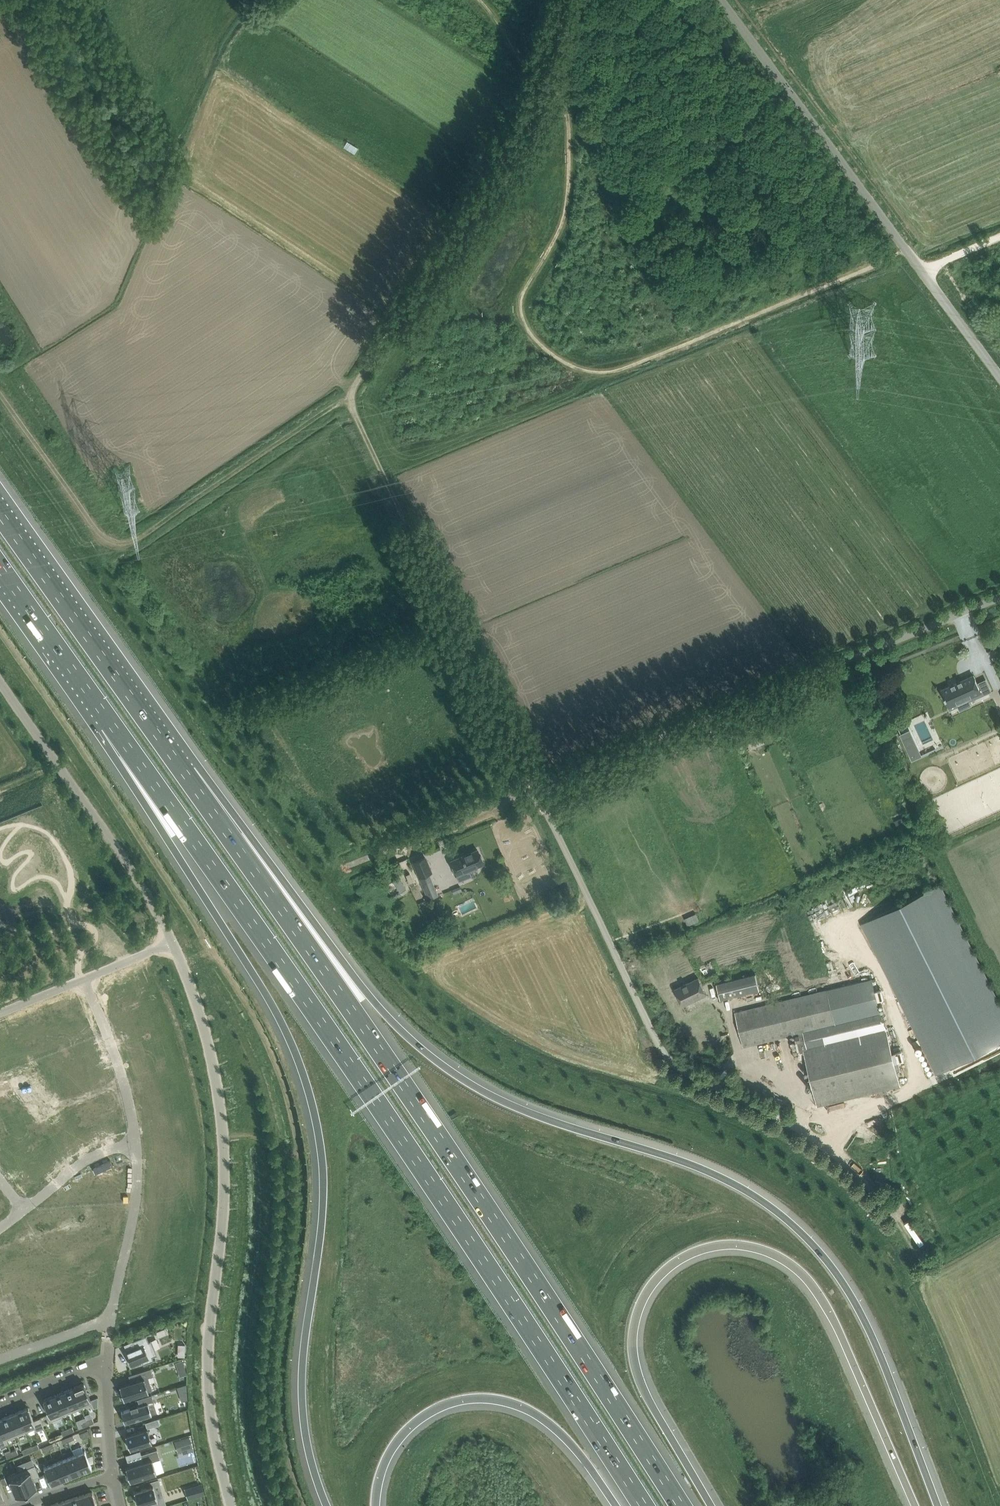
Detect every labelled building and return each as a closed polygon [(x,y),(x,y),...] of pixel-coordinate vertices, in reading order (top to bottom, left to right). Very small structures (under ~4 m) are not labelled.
[(974,675),(942,690),(946,699),(948,704),(949,706),(950,709),(958,705),(957,702),(981,691),(978,684),(974,675)] [(904,739),(903,739),(911,756),(912,759),(920,756),(920,755),(911,736),(904,739)] [(762,737),(748,742),(750,748),(764,744),(762,737)] [(451,861),(456,874),(469,869),(483,863),(478,849),(451,861)] [(413,862),(419,877),(429,873),(431,872),(425,857),(413,862)] [(392,883),(399,894),(405,889),(398,879),(392,883)] [(429,881),(422,884),(429,899),(436,896),(429,881)] [(999,1051),(999,1004),(940,884),(861,924),(936,1074),(951,1067),(954,1074),(999,1051)] [(461,892),(459,887),(451,890),(453,895),(461,892)] [(502,894),(505,901),(513,898),(510,890),(502,894)] [(471,900),(457,904),(461,916),(475,912),(471,900)] [(699,921),(696,914),(684,919),(687,926),(699,921)] [(756,974),(726,981),(717,983),(718,990),(715,991),(716,995),(714,995),(715,997),(720,996),(721,999),(760,989),(756,974)] [(699,978),(675,989),(683,1005),(706,994),(699,978)] [(746,1046),(784,1036),(785,1042),(791,1040),(790,1035),(795,1033),(800,1053),(804,1052),(817,1106),(900,1086),(889,1039),(882,1012),(880,1013),(872,979),(834,988),(735,1012),(744,1047),(746,1046)] [(93,1042),(75,1048),(78,1059),(97,1052),(93,1042)] [(97,1052),(78,1059),(81,1068),(100,1061),(97,1052)] [(100,1061),(81,1068),(85,1077),(103,1071),(100,1061)] [(103,1071),(85,1077),(88,1087),(106,1081),(103,1071)] [(99,1115),(90,1119),(97,1137),(106,1133),(99,1115)] [(90,1119),(83,1122),(91,1140),(97,1137),(90,1119)] [(83,1122),(77,1125),(84,1143),(91,1140),(83,1122)] [(0,1135),(0,1149),(14,1139),(7,1130),(4,1133),(0,1135)] [(52,1140),(43,1148),(56,1163),(65,1155),(52,1140)] [(43,1148),(36,1154),(48,1169),(56,1163),(43,1148)] [(36,1154),(30,1159),(43,1174),(48,1169),(36,1154)] [(30,1159),(25,1164),(37,1178),(43,1174),(30,1159)] [(186,1203),(185,1211),(199,1212),(200,1204),(186,1203)] [(47,1235),(37,1239),(43,1257),(54,1253),(47,1235)] [(37,1239),(29,1242),(35,1260),(43,1257),(37,1239)] [(29,1242),(21,1245),(27,1263),(35,1260),(29,1242)] [(21,1245),(13,1248),(19,1266),(27,1263),(21,1245)] [(13,1248),(2,1251),(9,1269),(19,1266),(13,1248)] [(84,1269),(82,1276),(95,1279),(97,1272),(93,1271),(86,1270),(84,1269)] [(53,1303),(42,1307),(48,1325),(59,1321),(53,1303)] [(42,1307),(34,1310),(40,1328),(48,1325),(42,1307)] [(167,1334),(165,1327),(156,1331),(159,1337),(167,1334)] [(134,1341),(137,1346),(125,1351),(131,1366),(142,1361),(143,1364),(143,1365),(156,1359),(154,1360),(152,1357),(157,1355),(157,1356),(158,1355),(151,1340),(151,1341),(149,1341),(146,1335),(133,1340),(133,1341),(134,1341)] [(182,1360),(176,1362),(178,1369),(185,1367),(182,1360)] [(120,1385),(124,1399),(152,1390),(148,1377),(153,1376),(151,1368),(129,1375),(131,1382),(120,1385)] [(84,1383),(83,1383),(73,1387),(82,1408),(92,1403),(86,1389),(84,1383)] [(187,1384),(177,1387),(179,1394),(187,1392),(187,1384)] [(72,1412),(82,1408),(73,1387),(63,1391),(72,1412)] [(72,1412),(63,1391),(54,1395),(62,1417),(63,1416),(62,1416),(65,1414),(72,1412)] [(138,1399),(139,1404),(130,1407),(131,1408),(121,1411),(125,1423),(135,1419),(135,1421),(142,1419),(141,1419),(141,1418),(152,1414),(149,1405),(154,1403),(155,1403),(152,1394),(137,1399),(138,1399)] [(44,1399),(43,1399),(45,1405),(52,1421),(62,1417),(54,1395),(44,1399)] [(28,1407),(18,1411),(26,1432),(36,1428),(37,1431),(44,1428),(40,1418),(34,1420),(28,1407)] [(8,1415),(16,1436),(25,1432),(26,1432),(18,1411),(8,1415)] [(8,1415),(0,1419),(0,1424),(8,1443),(7,1440),(16,1436),(8,1415)] [(158,1418),(145,1422),(147,1428),(148,1428),(160,1424),(158,1418)] [(126,1435),(130,1449),(131,1449),(131,1448),(151,1441),(152,1442),(148,1428),(147,1428),(147,1429),(126,1435),(126,1434),(126,1435)] [(82,1439),(90,1436),(88,1430),(80,1433),(82,1439)] [(179,1439),(183,1450),(192,1447),(189,1436),(179,1439)] [(32,1445),(24,1448),(26,1453),(28,1452),(34,1450),(32,1446),(32,1445)] [(144,1462),(126,1467),(130,1481),(134,1479),(135,1482),(144,1479),(143,1477),(156,1472),(153,1461),(160,1459),(157,1449),(141,1454),(144,1462)] [(84,1451),(75,1455),(81,1471),(91,1467),(91,1468),(92,1467),(85,1450),(84,1451)] [(71,1476),(81,1471),(75,1455),(65,1459),(71,1476)] [(61,1480),(71,1476),(65,1459),(55,1463),(61,1480)] [(61,1480),(55,1463),(45,1467),(44,1467),(51,1484),(52,1484),(61,1480)] [(35,1465),(18,1472),(27,1492),(37,1488),(33,1479),(40,1476),(35,1465)] [(27,1492),(18,1472),(8,1476),(16,1496),(27,1492)] [(185,1488),(184,1488),(188,1499),(188,1498),(205,1493),(202,1483),(185,1488)] [(135,1491),(134,1491),(139,1505),(139,1504),(157,1499),(157,1500),(158,1499),(155,1492),(153,1485),(153,1486),(135,1491)] [(82,1495),(85,1505),(97,1505),(92,1491),(82,1495)] [(74,1505),(85,1505),(82,1495),(71,1498),(74,1505)]
